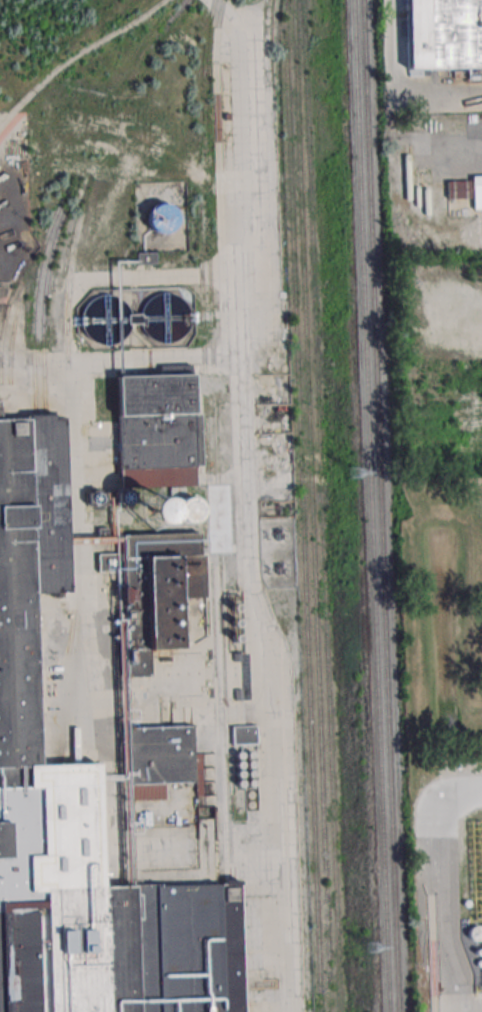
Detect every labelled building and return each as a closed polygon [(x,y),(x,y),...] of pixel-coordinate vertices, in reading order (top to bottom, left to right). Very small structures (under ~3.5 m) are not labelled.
[(389,75),(481,73),(481,0),(387,0),(389,75)] [(446,202),(470,202),(470,209),(481,209),(481,176),(470,176),(470,180),(446,180),(446,202)] [(149,232),(176,232),(176,203),(149,203),(149,232)] [(117,376),(119,488),(195,487),(194,467),(201,467),(200,413),(192,413),(191,364),(160,365),(160,375),(117,376)] [(238,884),(242,1011),(0,1011),(0,420),(27,419),(27,415),(35,415),(45,414),(52,414),(52,418),(62,418),(67,591),(33,592),(39,765),(97,763),(101,887),(238,884)] [(143,523),(166,523),(166,499),(143,499),(143,523)] [(178,522),(200,522),(200,499),(178,499),(178,522)] [(118,571),(121,678),(150,677),(149,650),(181,649),(179,598),(203,597),(201,533),(122,535),(123,554),(98,554),(99,572),(118,571)] [(193,725),(138,727),(137,709),(126,710),(128,784),(195,783),(193,725)] [(232,725),(232,744),(256,744),(256,725),(232,725)]
